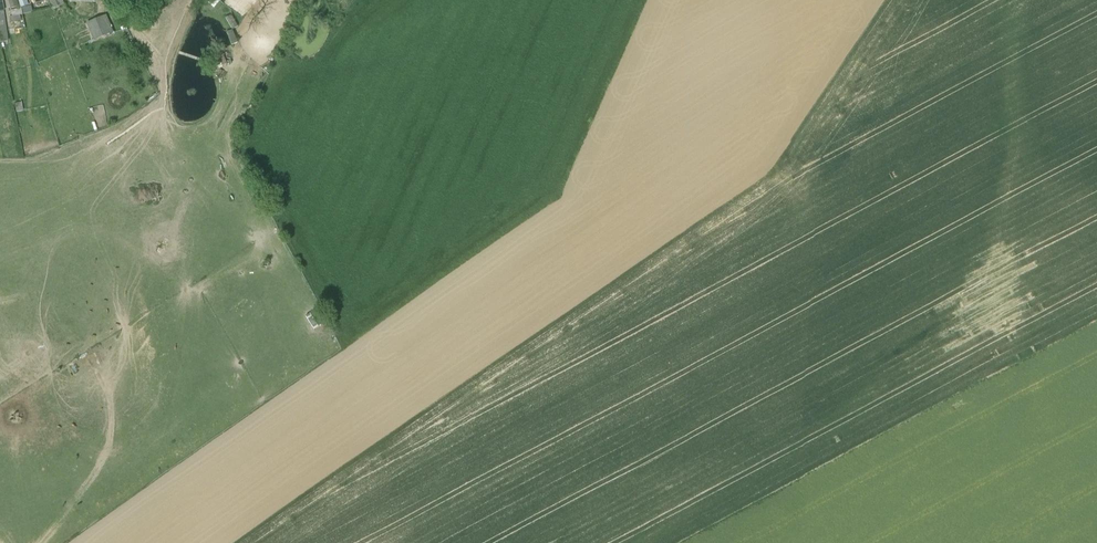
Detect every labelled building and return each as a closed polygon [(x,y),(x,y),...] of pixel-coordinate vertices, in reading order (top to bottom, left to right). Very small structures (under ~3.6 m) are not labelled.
[(53,8),(64,4),(63,0),(50,0),(53,8)] [(3,3),(0,3),(0,39),(1,42),(9,41),(3,3)] [(23,13),(21,8),(20,6),(18,6),(17,7),(10,8),(12,16),(10,17),(11,23),(21,20),(20,14),(23,13)] [(106,15),(86,23),(94,40),(113,32),(106,15)] [(24,111),(22,101),(15,103),(17,112),(24,111)]
